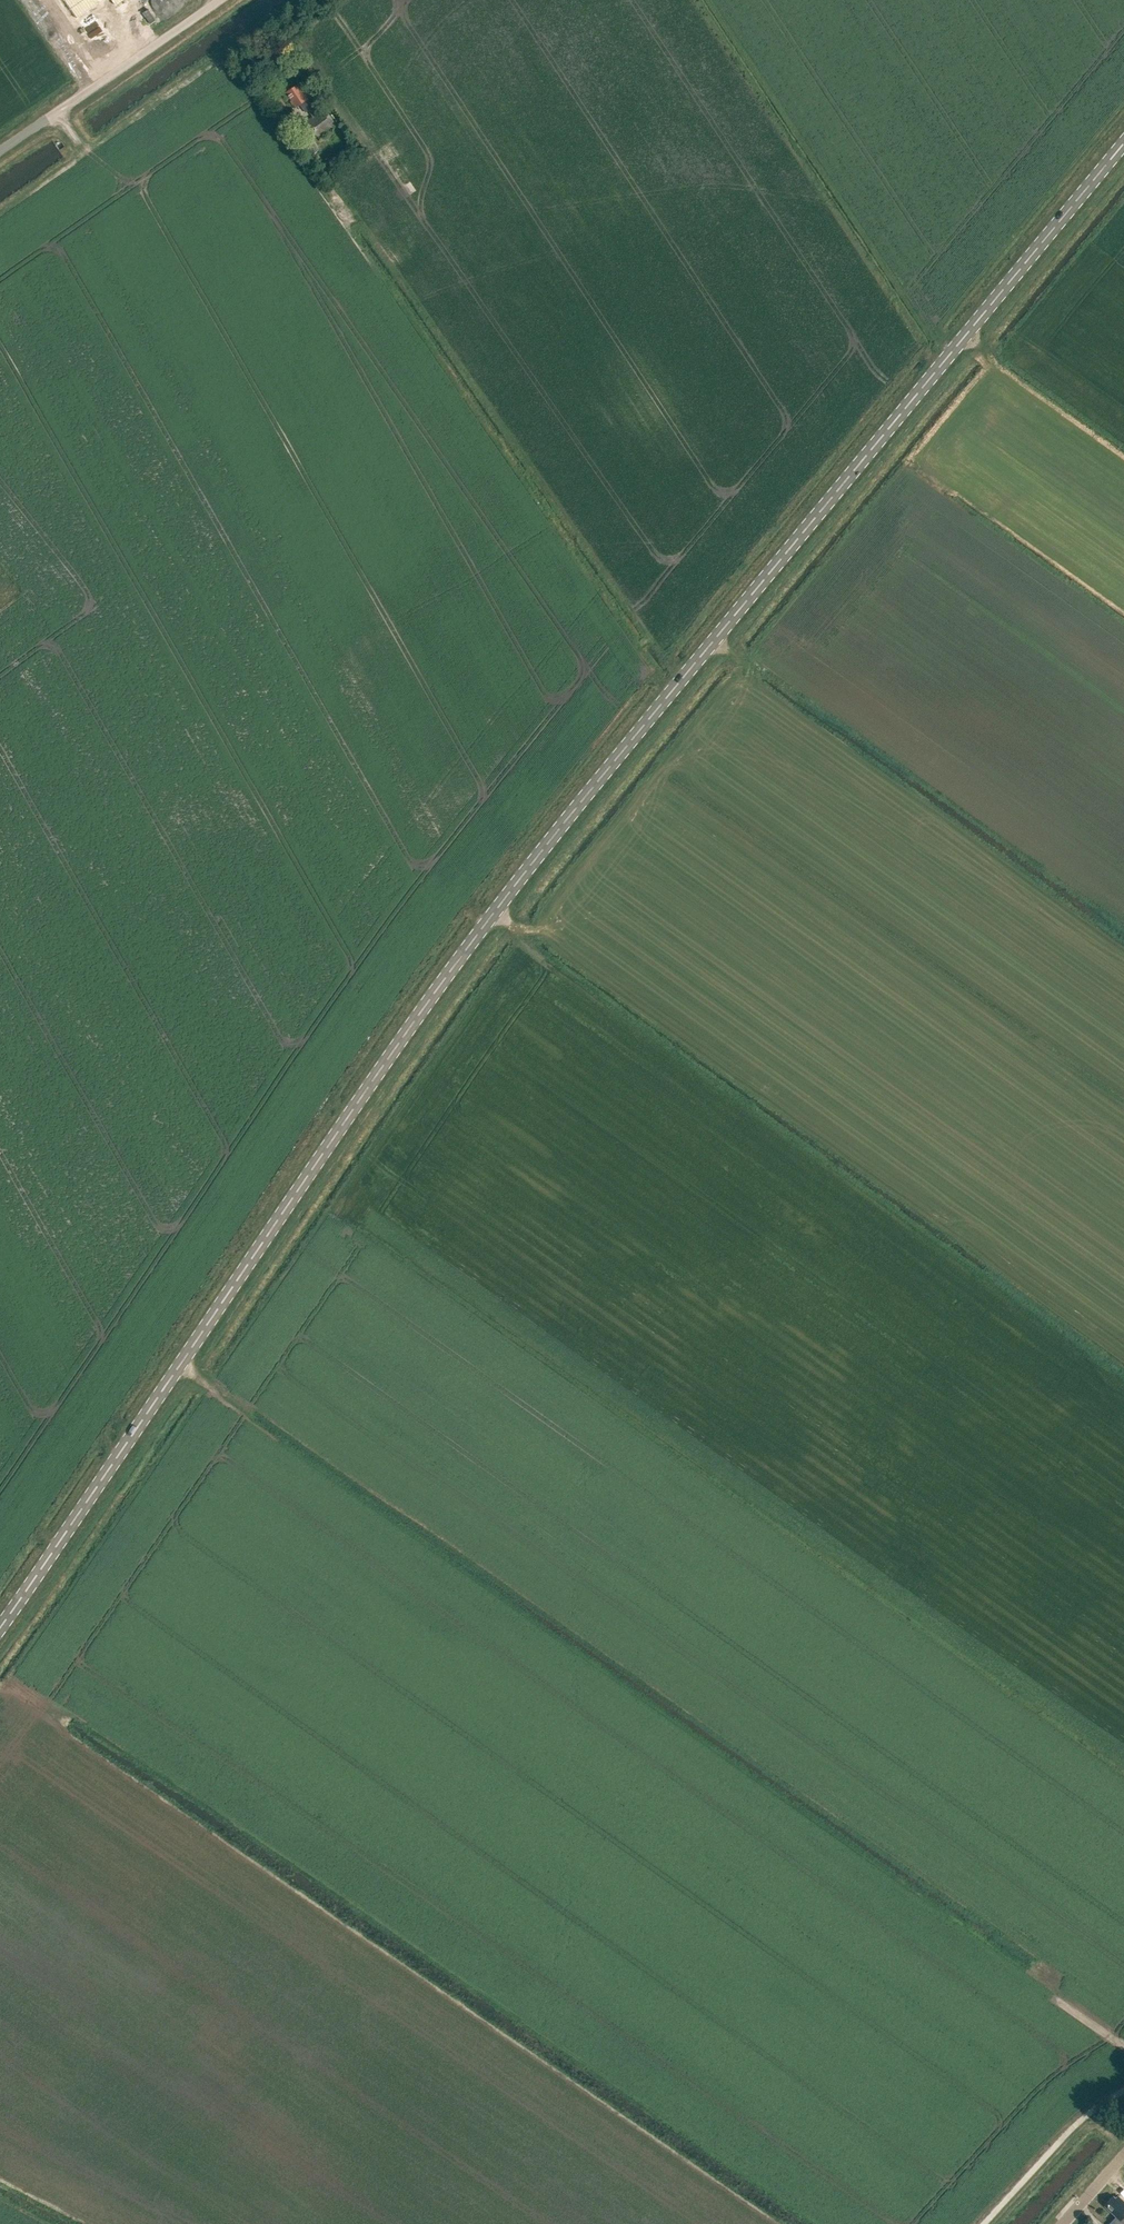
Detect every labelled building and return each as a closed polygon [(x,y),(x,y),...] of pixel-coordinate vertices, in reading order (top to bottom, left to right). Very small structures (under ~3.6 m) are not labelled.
[(77,17),(77,18),(104,0),(65,0),(77,17)] [(313,106),(308,98),(299,84),(287,92),(292,100),(291,100),(294,104),(295,103),(296,106),(300,103),(306,111),(313,106)] [(336,123),(325,108),(307,120),(318,136),(336,123)] [(1118,2195),(1116,2197),(1113,2195),(1105,2205),(1117,2216),(1112,2221),(1115,2223),(1123,2223),(1123,2200),(1118,2195)]
